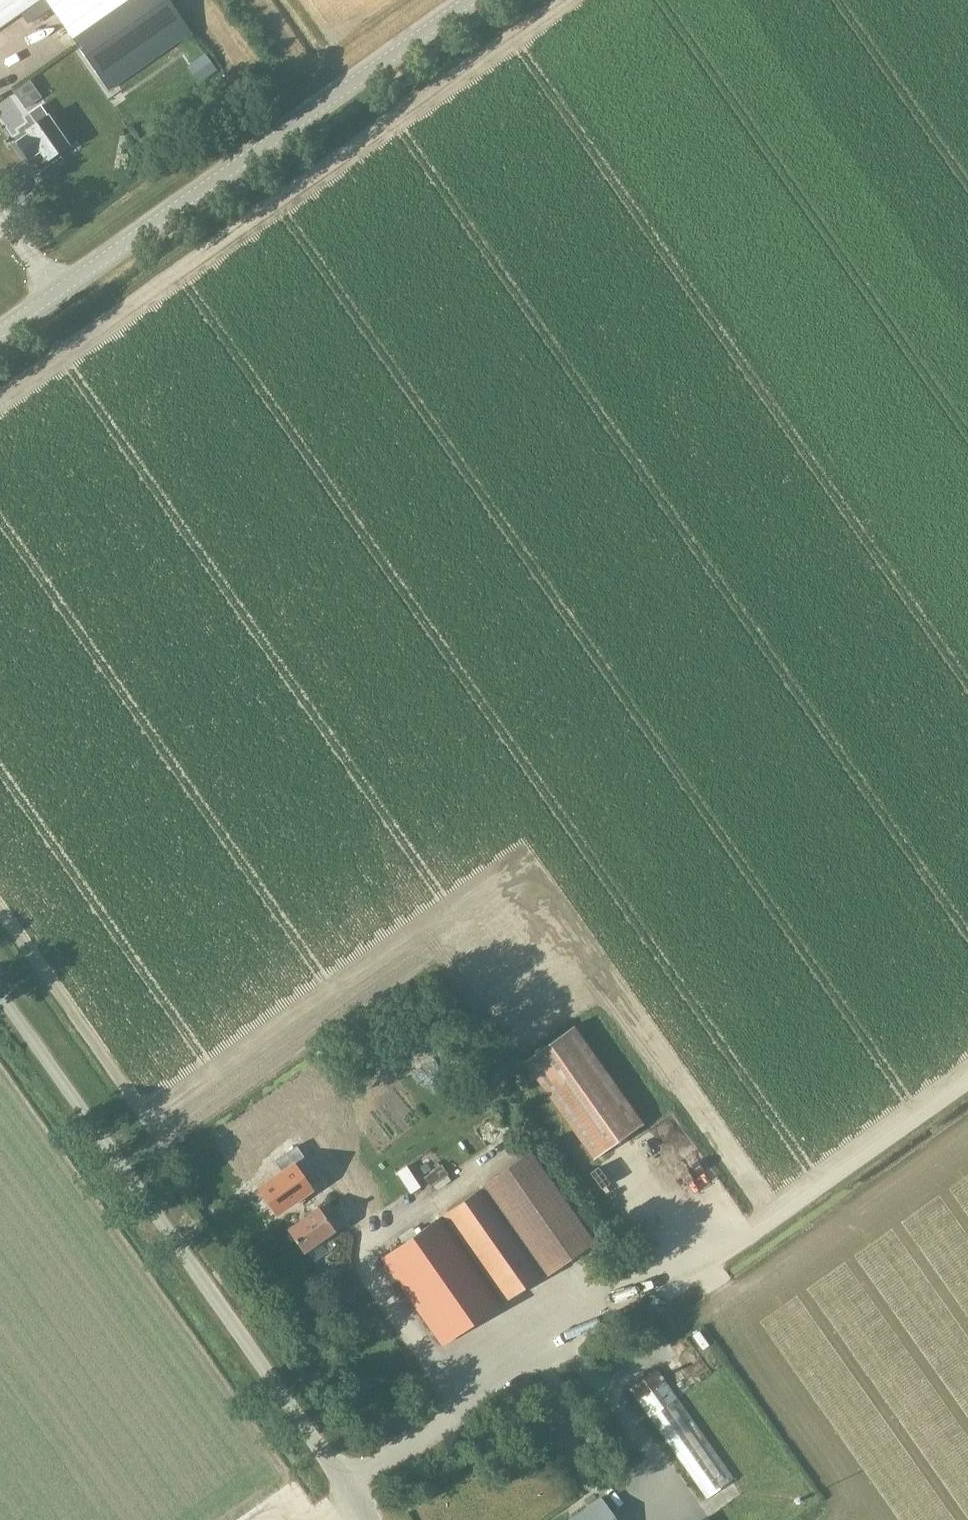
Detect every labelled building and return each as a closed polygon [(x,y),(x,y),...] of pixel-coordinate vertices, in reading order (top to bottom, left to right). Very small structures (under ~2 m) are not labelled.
[(18,11),(27,23),(50,8),(73,41),(132,0),(0,0),(0,23),(18,11)] [(191,32),(169,0),(132,0),(73,41),(108,90),(191,32)] [(28,134),(16,142),(28,159),(31,157),(40,170),(59,157),(56,154),(68,146),(47,116),(40,106),(29,114),(36,124),(26,131),(28,134)] [(570,1026),(521,1061),(590,1159),(640,1125),(570,1026)] [(336,1131),(347,1136),(353,1124),(342,1119),(336,1131)] [(684,1128),(669,1138),(680,1154),(695,1144),(684,1128)] [(293,1166),(303,1159),(294,1147),(273,1161),(281,1173),(257,1190),(274,1214),(288,1204),(289,1206),(302,1197),(301,1195),(310,1189),(293,1166)] [(529,1153),(379,1259),(439,1345),(590,1239),(529,1153)] [(438,1165),(421,1177),(427,1186),(444,1174),(438,1165)] [(284,1229),(304,1255),(335,1231),(314,1205),(284,1229)] [(524,1351),(542,1342),(538,1335),(520,1344),(524,1351)] [(704,1499),(732,1479),(655,1369),(627,1389),(704,1499)] [(419,1473),(415,1467),(406,1473),(410,1478),(419,1473)] [(600,1498),(585,1508),(582,1505),(569,1514),(571,1518),(568,1519),(615,1519),(600,1498)]
